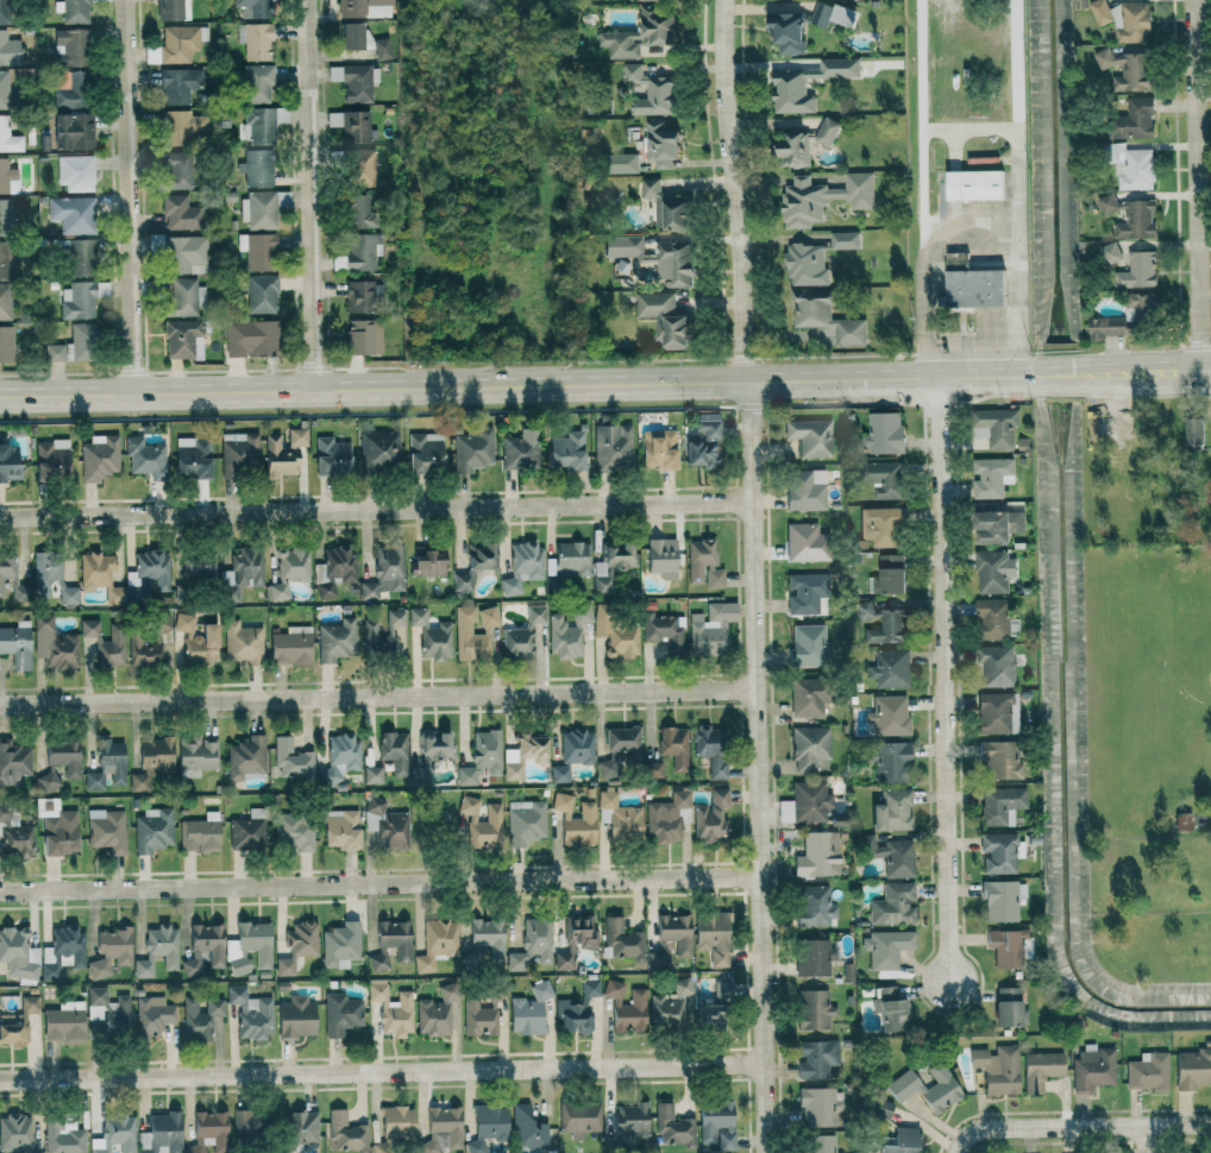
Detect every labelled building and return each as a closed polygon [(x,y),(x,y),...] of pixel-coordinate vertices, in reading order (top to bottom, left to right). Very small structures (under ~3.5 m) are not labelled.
[(87,24),(87,0),(61,0),(61,2),(54,2),(54,12),(62,12),(62,24),(87,24)] [(158,21),(188,20),(188,0),(157,0),(158,21)] [(241,6),(241,18),(268,17),(268,0),(233,0),(233,7),(241,6)] [(338,18),(389,17),(389,0),(338,0),(338,18)] [(1114,43),(1131,42),(1149,36),(1149,9),(1146,1),(1126,2),(1107,8),(1105,0),(1093,0),(1087,2),(1096,26),(1109,22),(1113,22),(1114,43)] [(857,12),(832,3),(831,7),(818,2),(810,23),(825,29),(828,21),(851,29),(857,12)] [(640,31),(598,32),(598,47),(607,47),(608,59),(639,59),(639,42),(649,41),(649,45),(674,45),(674,13),(660,14),(660,6),(639,7),(640,31)] [(776,55),(803,54),(802,13),(766,14),(767,31),(772,31),(772,44),(776,44),(776,55)] [(270,23),(236,24),(237,43),(243,43),(243,61),(271,60),(270,23)] [(341,49),(364,49),(364,43),(361,43),(361,23),(341,23),(341,49)] [(85,67),(86,30),(54,29),(53,66),(85,67)] [(391,58),(387,37),(372,40),(376,61),(391,58)] [(1111,91),(1149,91),(1149,73),(1147,64),(1147,54),(1122,53),(1112,57),(1108,47),(1092,52),(1098,70),(1116,64),(1120,64),(1120,75),(1111,75),(1111,91)] [(859,58),(818,58),(818,69),(772,69),(772,113),(814,112),(814,95),(805,95),(804,79),(859,78),(859,58)] [(630,114),(672,115),(672,77),(641,77),(641,64),(622,64),(622,82),(646,82),(646,98),(630,98),(630,114)] [(271,65),(243,65),(243,103),(271,103),(271,65)] [(371,103),(370,65),(327,66),(328,82),(343,82),(344,104),(371,103)] [(187,106),(188,90),(200,91),(200,70),(160,69),(159,105),(187,106)] [(645,96),(644,83),(623,84),(624,96),(645,96)] [(1151,97),(1126,98),(1126,116),(1107,116),(1107,139),(1152,137),(1151,97)] [(273,109),(242,108),(242,136),(248,136),(248,144),(273,144),(273,109)] [(189,110),(161,111),(162,146),(189,145),(189,131),(206,131),(206,116),(190,116),(189,110)] [(53,114),(53,134),(39,134),(39,150),(92,149),(91,114),(53,114)] [(22,135),(8,135),(8,115),(0,115),(0,152),(22,151),(22,135)] [(814,142),(830,148),(840,123),(823,117),(814,142)] [(677,160),(678,130),(663,130),(664,120),(645,120),(644,160),(654,160),(654,169),(671,169),(671,160),(677,160)] [(806,131),(778,132),(779,167),(808,166),(806,131)] [(1152,149),(1124,149),(1124,143),(1110,143),(1111,190),(1153,189),(1152,149)] [(373,148),(342,149),(343,181),(374,180),(373,148)] [(244,187),(271,187),(270,149),(243,150),(243,163),(236,163),(236,173),(244,173),(244,187)] [(160,169),(165,169),(166,190),(191,189),(191,152),(159,152),(160,169)] [(637,154),(606,154),(607,173),(637,173),(637,154)] [(92,156),(57,156),(58,192),(92,192),(92,156)] [(17,169),(7,169),(7,158),(0,158),(0,194),(17,193),(17,169)] [(945,171),(946,200),(1003,199),(1002,170),(945,171)] [(783,229),(810,228),(810,222),(823,222),(822,200),(849,199),(850,210),(873,209),(872,172),(843,173),(844,186),(810,187),(809,174),(792,175),(792,185),(781,185),(783,229)] [(686,229),(686,200),(675,200),(675,193),(659,193),(658,179),(640,179),(641,198),(653,198),(654,230),(686,229)] [(277,229),(276,193),(239,193),(240,222),(246,222),(246,230),(277,229)] [(345,229),(371,228),(370,194),(344,195),(345,229)] [(186,195),(161,195),(161,217),(166,217),(166,230),(200,230),(201,207),(186,207),(186,195)] [(1155,237),(1155,222),(1150,222),(1150,212),(1154,210),(1154,200),(1129,201),(1116,205),(1112,195),(1105,195),(1096,198),(1102,216),(1122,210),(1124,210),(1124,222),(1113,222),(1113,238),(1155,237)] [(47,197),(47,221),(60,221),(60,235),(94,234),(93,197),(47,197)] [(829,233),(829,250),(858,249),(858,232),(829,233)] [(245,251),(246,271),(275,271),(274,233),(237,234),(237,251),(245,251)] [(349,233),(348,252),(344,252),(343,270),(374,271),(374,243),(380,243),(380,234),(349,233)] [(604,259),(655,258),(655,256),(641,256),(640,235),(604,236),(604,259)] [(206,273),(205,236),(163,237),(163,273),(206,273)] [(66,245),(64,245),(64,276),(93,277),(93,240),(66,239),(66,245)] [(1097,247),(1104,265),(1121,258),(1114,241),(1097,247)] [(10,264),(16,264),(16,242),(0,242),(0,283),(11,283),(10,264)] [(655,279),(666,279),(666,287),(691,288),(692,243),(656,242),(655,279)] [(822,244),(786,245),(787,286),(828,285),(827,267),(823,267),(822,244)] [(1114,288),(1155,287),(1154,251),(1128,251),(1128,271),(1113,272),(1114,288)] [(967,253),(945,253),(945,266),(967,266),(967,253)] [(945,271),(946,308),(1004,306),(1004,270),(945,271)] [(246,314),(276,313),(275,275),(246,276),(246,314)] [(163,317),(195,316),(194,278),(170,279),(171,303),(163,303),(163,317)] [(372,281),(345,281),(345,313),(373,313),(372,281)] [(107,282),(68,282),(68,289),(60,289),(60,319),(93,320),(93,296),(107,296),(107,282)] [(11,320),(10,283),(0,284),(0,320),(11,320)] [(865,346),(865,319),(830,319),(830,306),(836,306),(836,290),(791,291),(792,327),(834,327),(834,346),(865,346)] [(635,293),(635,317),(654,317),(654,340),(662,340),(662,350),(689,349),(689,314),(674,315),(673,293),(635,293)] [(1126,308),(1134,307),(1134,321),(1142,321),(1141,314),(1155,313),(1154,293),(1126,294),(1126,308)] [(1088,319),(1089,337),(1132,337),(1132,318),(1088,319)] [(165,360),(201,359),(201,320),(164,320),(165,360)] [(380,355),(381,321),(345,320),(345,354),(380,355)] [(225,357),(274,356),(273,321),(225,322),(225,357)] [(45,362),(92,360),(91,324),(70,325),(70,344),(45,345),(45,362)] [(0,327),(0,362),(13,362),(12,326),(0,327)] [(971,438),(987,438),(987,451),(1013,450),(1012,426),(1019,426),(1019,409),(970,410),(971,438)] [(867,413),(867,435),(860,435),(860,452),(902,452),(902,412),(867,413)] [(716,413),(695,414),(695,431),(702,431),(702,438),(684,438),(685,467),(717,466),(716,413)] [(1183,444),(1202,444),(1202,418),(1183,419),(1183,444)] [(829,420),(784,421),(784,439),(798,439),(799,459),(830,458),(829,420)] [(630,425),(593,426),(594,470),(631,470),(630,425)] [(453,435),(454,474),(471,474),(471,466),(492,465),(491,428),(463,428),(463,435),(453,435)] [(501,437),(502,469),(537,468),(537,428),(519,428),(519,437),(501,437)] [(583,470),(584,428),(566,428),(566,437),(548,437),(548,469),(583,470)] [(287,429),(287,447),(306,446),(306,429),(287,429)] [(674,430),(640,431),(641,469),(675,468),(674,430)] [(359,471),(398,471),(398,432),(358,432),(359,471)] [(220,434),(220,469),(257,469),(256,433),(220,434)] [(408,474),(442,473),(441,433),(407,434),(408,474)] [(264,478),(276,478),(276,475),(296,475),(297,448),(279,447),(279,435),(264,434),(264,478)] [(117,435),(89,435),(89,443),(80,443),(80,483),(101,482),(100,473),(118,473),(117,435)] [(128,473),(149,473),(149,480),(164,480),(164,444),(141,444),(141,436),(124,436),(124,457),(129,457),(128,473)] [(331,443),(331,437),(314,437),(315,476),(349,475),(348,443),(331,443)] [(208,477),(209,438),(174,438),(174,477),(208,477)] [(69,478),(68,440),(34,442),(35,479),(69,478)] [(16,482),(16,445),(0,445),(0,482),(16,482)] [(1013,459),(971,460),(971,477),(972,499),(1002,499),(1002,485),(1014,484),(1013,459)] [(871,500),(900,500),(901,463),(859,462),(858,483),(871,483),(871,500)] [(825,511),(825,471),(788,470),(787,510),(825,511)] [(860,508),(860,539),(872,539),(872,547),(901,548),(901,509),(860,508)] [(1008,545),(1009,533),(1024,533),(1024,513),(973,512),(973,544),(1008,545)] [(786,524),(787,562),(823,561),(823,523),(786,524)] [(675,539),(647,539),(647,573),(659,573),(659,579),(675,580),(675,539)] [(687,540),(688,584),(703,583),(702,565),(705,565),(705,588),(723,588),(722,567),(714,567),(713,539),(687,540)] [(501,592),(519,591),(519,580),(542,579),(541,551),(535,551),(535,542),(509,543),(510,578),(500,579),(501,592)] [(468,570),(494,569),(493,543),(481,543),(481,548),(467,548),(468,570)] [(588,543),(555,544),(555,571),(577,570),(577,576),(589,576),(588,543)] [(635,545),(604,544),(604,567),(635,567),(635,545)] [(402,591),(402,547),(374,546),(374,583),(359,583),(359,600),(377,600),(377,591),(402,591)] [(313,591),(333,591),(333,581),(355,582),(355,548),(322,547),(322,564),(313,564),(313,591)] [(262,587),(261,548),(229,549),(230,571),(218,571),(218,588),(233,587),(233,592),(222,592),(222,603),(238,602),(237,588),(262,587)] [(277,584),(266,584),(266,601),(287,601),(287,581),(309,580),(308,549),(276,550),(277,584)] [(33,552),(34,598),(48,598),(47,582),(58,581),(59,604),(77,604),(77,586),(61,587),(60,551),(33,552)] [(443,575),(443,551),(411,552),(412,576),(443,575)] [(80,591),(95,591),(95,586),(109,586),(109,572),(114,572),(114,556),(99,556),(99,552),(80,553),(80,591)] [(125,572),(125,602),(151,602),(151,591),(170,591),(169,553),(134,553),(134,572),(125,572)] [(1016,576),(1016,553),(975,553),(976,593),(1008,592),(1007,576),(1016,576)] [(902,554),(877,555),(878,594),(903,593),(902,554)] [(215,578),(215,557),(184,556),(183,577),(215,578)] [(471,573),(452,574),(453,591),(471,590),(471,573)] [(788,615),(818,614),(818,592),(826,591),(825,573),(786,575),(787,593),(788,615)] [(979,641),(1009,640),(1008,599),(975,600),(975,618),(979,618),(979,641)] [(903,643),(902,608),(890,609),(890,601),(856,602),(856,618),(879,618),(880,628),(863,629),(864,644),(903,643)] [(689,613),(690,654),(724,654),(723,622),(736,621),(735,603),(704,603),(704,613),(689,613)] [(545,606),(526,606),(526,623),(545,624),(545,606)] [(549,614),(551,659),(582,658),(581,623),(591,623),(591,606),(572,607),(572,627),(563,627),(563,614),(549,614)] [(490,661),(490,627),(497,627),(497,608),(480,608),(480,634),(471,634),(471,622),(475,622),(475,607),(454,607),(455,661),(490,661)] [(450,623),(426,624),(426,608),(408,608),(408,626),(419,626),(420,657),(431,657),(431,661),(451,660),(450,623)] [(405,610),(386,610),(386,636),(377,637),(376,619),(362,620),(363,659),(406,658),(405,610)] [(637,622),(609,622),(609,611),(594,610),(593,637),(605,637),(605,657),(636,657),(637,622)] [(642,641),(658,641),(658,652),(681,652),(682,626),(676,626),(676,617),(653,616),(653,611),(643,610),(642,641)] [(194,614),(175,613),(174,630),(193,631),(194,614)] [(150,616),(152,642),(140,643),(140,634),(129,634),(131,665),(161,663),(159,633),(170,633),(168,614),(150,616)] [(34,658),(42,658),(42,668),(77,667),(76,635),(53,635),(53,615),(33,616),(34,658)] [(340,624),(317,625),(318,664),(334,663),(334,658),(355,658),(354,617),(340,618),(340,624)] [(97,620),(80,620),(80,637),(97,637),(97,620)] [(15,654),(16,671),(30,671),(29,621),(16,621),(16,627),(0,628),(0,654),(15,654)] [(97,667),(125,665),(123,624),(108,625),(109,641),(96,642),(97,667)] [(186,664),(217,664),(216,624),(201,624),(201,636),(186,636),(186,664)] [(791,625),(792,667),(827,666),(826,624),(791,625)] [(310,626),(285,626),(285,634),(269,634),(269,665),(310,665),(310,626)] [(502,657),(535,656),(534,629),(502,629),(502,657)] [(1012,646),(975,647),(976,665),(980,665),(981,688),(1013,688),(1012,646)] [(908,650),(874,651),(874,666),(867,666),(867,679),(875,679),(875,688),(909,687),(908,650)] [(825,716),(824,679),(790,680),(791,717),(825,716)] [(1014,693),(977,694),(977,734),(1015,733),(1014,693)] [(904,695),(873,696),(873,713),(864,713),(864,723),(873,723),(874,736),(910,736),(909,715),(905,715),(904,695)] [(709,758),(708,780),(724,780),(725,727),(694,726),(693,758),(709,758)] [(685,772),(686,728),(659,727),(658,756),(672,756),(672,772),(685,772)] [(605,728),(605,760),(598,760),(598,780),(617,780),(617,766),(639,766),(639,728),(605,728)] [(792,728),(792,771),(829,771),(829,728),(792,728)] [(411,785),(429,784),(428,760),(453,760),(453,743),(449,743),(449,733),(434,734),(434,730),(420,730),(421,767),(411,767),(411,785)] [(456,786),(481,786),(481,776),(500,775),(499,731),(471,732),(472,767),(456,767),(456,786)] [(560,732),(561,764),(593,763),(592,731),(560,732)] [(406,733),(378,733),(378,761),(392,760),(392,777),(407,777),(406,733)] [(327,770),(319,770),(319,784),(341,784),(341,771),(359,771),(359,743),(352,743),(352,734),(326,735),(327,770)] [(522,762),(545,762),(545,734),(515,734),(515,763),(503,763),(503,780),(522,780),(522,762)] [(264,735),(247,735),(247,743),(227,743),(228,781),(241,781),(241,773),(264,773),(264,735)] [(290,736),(273,737),(274,766),(268,767),(269,779),(313,778),(312,752),(291,752),(290,736)] [(200,770),(217,769),(216,738),(178,739),(179,778),(200,778),(200,770)] [(22,786),(22,780),(31,779),(30,747),(10,747),(10,739),(0,739),(0,786),(22,786)] [(139,740),(140,768),(172,768),(172,739),(139,740)] [(125,785),(123,740),(97,741),(98,768),(110,767),(111,786),(125,785)] [(46,766),(64,765),(64,779),(79,779),(78,741),(45,741),(46,766)] [(1018,742),(978,743),(978,760),(984,760),(984,780),(1019,779),(1018,742)] [(874,784),(903,782),(903,762),(909,762),(909,743),(873,744),(874,784)] [(662,763),(643,763),(644,780),(662,779),(662,763)] [(37,793),(58,791),(56,765),(46,766),(47,775),(35,776),(37,793)] [(550,766),(551,784),(568,783),(568,765),(550,766)] [(363,784),(382,784),(382,767),(363,767),(363,784)] [(130,791),(148,792),(148,769),(144,769),(144,774),(130,774),(130,791)] [(84,792),(103,792),(103,773),(84,773),(84,792)] [(778,823),(825,822),(825,809),(832,809),(832,794),(824,794),(824,782),(792,782),(792,800),(778,801),(778,823)] [(1012,826),(1012,809),(1024,809),(1024,788),(979,789),(981,827),(1012,826)] [(693,805),(693,841),(725,841),(725,819),(721,819),(721,809),(727,809),(728,789),(709,789),(709,805),(693,805)] [(910,789),(880,790),(880,804),(871,805),(871,831),(911,830),(910,789)] [(616,792),(599,791),(597,822),(608,823),(607,839),(640,840),(642,807),(616,806),(616,792)] [(594,802),(579,802),(579,819),(571,818),(571,794),(552,794),(552,811),(561,812),(561,844),(594,844),(594,802)] [(407,813),(384,812),(384,798),(365,797),(364,831),(379,831),(378,847),(406,848),(407,813)] [(500,804),(485,803),(485,821),(477,821),(477,798),(459,797),(458,815),(468,815),(467,849),(500,849),(500,804)] [(76,855),(76,811),(59,811),(59,799),(40,799),(41,855),(76,855)] [(508,801),(507,848),(527,848),(527,839),(544,839),(545,802),(508,801)] [(32,857),(33,826),(11,825),(12,805),(0,805),(0,836),(1,836),(0,853),(0,856),(32,857)] [(134,816),(135,856),(151,855),(151,848),(172,847),(171,808),(143,809),(143,816),(134,816)] [(229,849),(265,849),(264,808),(248,809),(248,819),(229,819),(229,849)] [(88,847),(108,847),(108,856),(125,855),(123,810),(87,811),(88,847)] [(180,821),(180,852),(219,851),(219,811),(204,811),(204,820),(180,821)] [(357,811),(323,811),(323,847),(338,847),(338,851),(358,851),(357,811)] [(1191,831),(1191,814),(1175,814),(1174,831),(1191,831)] [(274,816),(275,850),(312,849),(312,815),(274,816)] [(802,856),(793,856),(794,877),(839,876),(838,832),(802,833),(802,856)] [(884,878),(912,878),(912,842),(874,843),(874,836),(857,836),(858,858),(884,857),(884,878)] [(980,836),(979,852),(984,852),(984,875),(1014,875),(1014,858),(1022,858),(1022,837),(980,836)] [(914,924),(914,905),(913,905),(913,882),(882,883),(882,900),(869,901),(869,925),(914,924)] [(1017,898),(1024,898),(1024,882),(982,883),(983,923),(1017,922),(1017,898)] [(795,886),(796,924),(836,924),(836,907),(828,907),(828,886),(795,886)] [(727,913),(694,913),(695,950),(710,950),(710,968),(728,968),(727,913)] [(688,915),(656,917),(659,949),(649,950),(651,968),(668,966),(666,941),(674,940),(676,958),(691,957),(688,915)] [(604,946),(609,946),(609,957),(633,957),(633,963),(644,963),(644,933),(622,933),(622,917),(604,917),(604,946)] [(597,949),(597,928),(590,928),(590,918),(565,918),(566,952),(554,952),(554,970),(573,970),(572,949),(597,949)] [(424,955),(413,955),(414,973),(434,973),(433,955),(457,955),(456,919),(423,920),(424,955)] [(470,919),(470,945),(489,945),(488,962),(502,962),(503,920),(470,919)] [(551,965),(550,919),(522,919),(522,953),(506,953),(506,972),(533,972),(533,965),(551,965)] [(321,929),(322,969),(348,969),(347,960),(358,959),(358,921),(341,921),(341,929),(321,929)] [(410,962),(409,921),(376,922),(377,954),(368,955),(369,971),(386,970),(386,947),(395,947),(395,963),(410,962)] [(316,956),(316,922),(291,922),(291,932),(286,932),(287,958),(275,958),(276,976),(294,976),(294,956),(316,956)] [(269,923),(235,923),(235,941),(227,941),(227,975),(246,975),(246,951),(255,951),(255,970),(270,969),(269,923)] [(224,967),(222,925),(190,926),(191,959),(181,960),(182,977),(201,976),(201,952),(209,951),(209,968),(224,967)] [(82,968),(81,926),(50,927),(51,947),(41,947),(42,965),(58,964),(57,958),(70,957),(71,968),(82,968)] [(177,970),(176,926),(156,926),(156,929),(144,929),(145,959),(133,960),(134,977),(153,977),(152,956),(163,956),(163,971),(177,970)] [(27,948),(27,929),(0,929),(0,963),(6,963),(6,978),(38,978),(38,948),(27,948)] [(129,929),(95,930),(96,959),(88,959),(89,978),(112,977),(112,966),(131,965),(129,929)] [(994,969),(1020,968),(1020,940),(1026,940),(1026,930),(986,931),(986,949),(993,949),(994,969)] [(897,950),(914,950),(914,932),(861,933),(861,952),(869,952),(869,971),(897,970),(897,950)] [(828,940),(797,941),(797,977),(829,977),(829,961),(836,960),(835,949),(828,949),(828,940)] [(411,991),(396,991),(396,1001),(386,1001),(386,979),(367,979),(367,1002),(379,1001),(380,1032),(392,1032),(392,1036),(411,1035),(411,991)] [(650,995),(650,1025),(684,1025),(684,995),(693,995),(692,979),(672,979),(673,994),(650,995)] [(599,997),(599,980),(581,980),(581,1003),(565,1003),(565,999),(556,999),(557,1030),(577,1029),(577,1034),(590,1034),(589,997),(599,997)] [(646,989),(630,989),(630,1005),(621,1005),(622,981),(604,981),(603,997),(612,997),(612,1030),(645,1031),(646,989)] [(724,1029),(724,998),(731,998),(731,981),(711,981),(711,1004),(697,1004),(697,1029),(724,1029)] [(510,1034),(544,1033),(543,998),(550,998),(550,983),(531,983),(531,998),(509,999),(510,1034)] [(416,1001),(417,1035),(449,1035),(448,1001),(457,1000),(456,984),(438,984),(439,1000),(416,1001)] [(246,998),(245,986),(227,987),(227,1004),(236,1004),(237,1039),(270,1038),(269,997),(246,998)] [(904,999),(896,1000),(895,986),(876,988),(877,999),(871,999),(872,1015),(879,1014),(880,1032),(907,1029),(904,999)] [(996,1027),(1028,1026),(1027,1009),(1019,1009),(1019,987),(994,988),(996,1027)] [(87,988),(88,1036),(129,1035),(128,995),(115,995),(115,1002),(106,1002),(106,988),(87,988)] [(826,990),(797,991),(798,1031),(829,1030),(828,1017),(835,1017),(835,1006),(827,1007),(826,990)] [(495,1008),(496,999),(504,999),(504,992),(490,991),(489,1008),(495,1008)] [(345,993),(324,993),(324,1038),(343,1038),(343,1025),(361,1024),(360,1000),(345,1000),(345,993)] [(164,996),(136,997),(137,1042),(148,1042),(148,1034),(163,1034),(163,1023),(175,1023),(175,1005),(164,1005),(164,996)] [(204,999),(205,1013),(197,1013),(197,996),(183,996),(184,1039),(210,1039),(209,1016),(222,1016),(222,999),(204,999)] [(313,1035),(314,997),(288,997),(288,1003),(277,1003),(277,1040),(297,1040),(297,1035),(313,1035)] [(463,1035),(496,1034),(496,1008),(478,1008),(477,999),(462,999),(463,1035)] [(27,1044),(28,1000),(20,1000),(20,1014),(0,1014),(0,1043),(27,1044)] [(43,1042),(84,1042),(83,1010),(42,1011),(43,1042)] [(797,1041),(797,1058),(797,1078),(827,1078),(827,1066),(837,1066),(837,1040),(797,1041)] [(1114,1084),(1113,1048),(1094,1048),(1094,1044),(1080,1044),(1080,1059),(1072,1059),(1072,1093),(1092,1092),(1092,1085),(1114,1084)] [(1018,1045),(994,1045),(994,1050),(969,1051),(970,1067),(983,1067),(984,1095),(1019,1094),(1018,1045)] [(1176,1090),(1194,1090),(1193,1085),(1210,1084),(1210,1049),(1175,1050),(1176,1090)] [(1125,1061),(1126,1090),(1167,1089),(1166,1052),(1138,1052),(1138,1060),(1125,1061)] [(1063,1053),(1024,1053),(1024,1093),(1043,1093),(1043,1076),(1063,1076),(1063,1053)] [(884,1085),(896,1102),(916,1089),(933,1115),(962,1094),(939,1060),(926,1068),(935,1082),(924,1090),(909,1068),(884,1085)] [(799,1088),(800,1127),(833,1126),(832,1087),(799,1088)] [(870,1111),(881,1116),(884,1108),(889,1110),(891,1104),(876,1097),(870,1111)] [(647,1101),(636,1101),(636,1105),(614,1106),(615,1134),(619,1134),(619,1146),(648,1146),(647,1101)] [(558,1103),(559,1132),(569,1131),(569,1137),(600,1136),(599,1102),(558,1103)] [(693,1118),(672,1119),(672,1102),(656,1102),(657,1143),(684,1142),(684,1150),(694,1150),(693,1118)] [(700,1144),(715,1143),(715,1129),(717,1129),(717,1150),(733,1150),(733,1102),(699,1102),(700,1144)] [(529,1103),(513,1104),(514,1148),(547,1147),(547,1122),(529,1122),(529,1103)] [(506,1104),(473,1105),(474,1141),(466,1141),(466,1152),(483,1152),(483,1139),(507,1139),(506,1104)] [(412,1106),(380,1107),(381,1141),(413,1140),(412,1106)] [(459,1106),(427,1107),(428,1141),(419,1141),(420,1152),(446,1152),(460,1152),(459,1106)] [(328,1108),(329,1150),(357,1149),(357,1152),(367,1152),(366,1124),(345,1125),(345,1108),(328,1108)] [(233,1141),(258,1140),(258,1110),(232,1110),(233,1141)] [(186,1146),(186,1152),(207,1152),(207,1145),(213,1145),(213,1136),(226,1136),(226,1111),(193,1112),(193,1146),(186,1146)] [(317,1143),(316,1111),(281,1112),(282,1144),(317,1143)] [(179,1113),(148,1114),(149,1133),(137,1133),(138,1152),(180,1152),(179,1113)] [(109,1144),(119,1143),(119,1152),(134,1152),(133,1114),(115,1114),(115,1118),(101,1118),(101,1138),(90,1138),(90,1152),(110,1152),(109,1144)] [(42,1151),(31,1151),(30,1115),(0,1115),(0,1152),(42,1152),(42,1151)] [(84,1129),(75,1129),(75,1119),(44,1120),(45,1152),(85,1152),(84,1129)] [(918,1127),(894,1127),(893,1144),(880,1144),(880,1152),(917,1152),(918,1127)] [(835,1135),(808,1135),(808,1152),(835,1152),(835,1135)]
